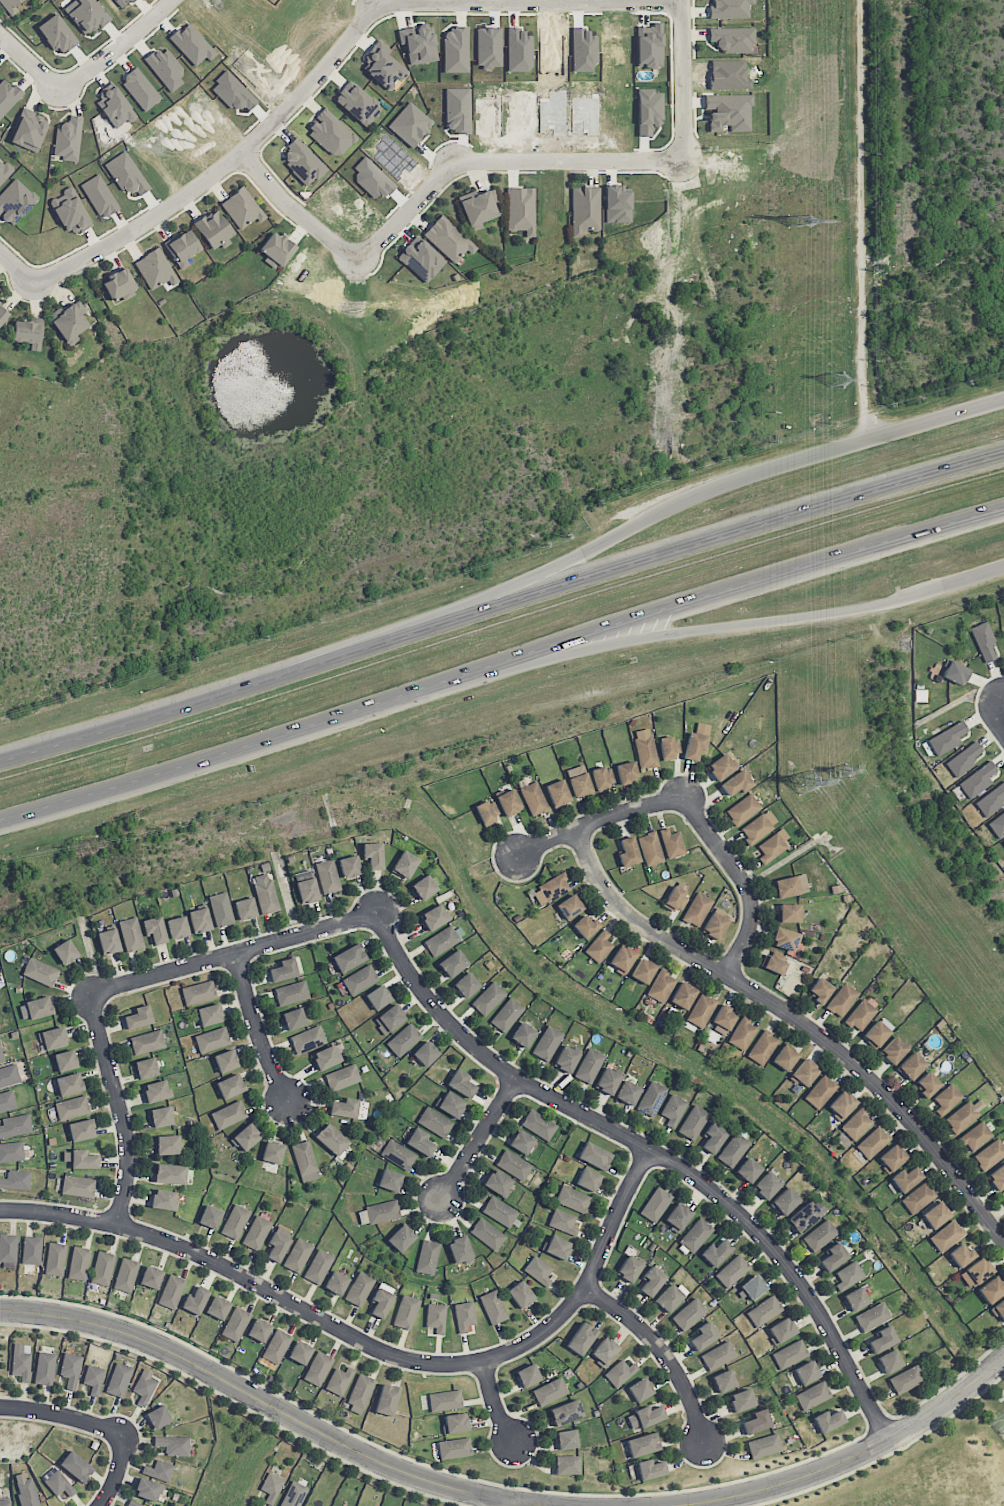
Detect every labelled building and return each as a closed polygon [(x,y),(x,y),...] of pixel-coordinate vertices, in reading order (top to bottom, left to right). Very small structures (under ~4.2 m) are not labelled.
[(6,11),(22,0),(0,0),(0,3),(6,11)] [(94,0),(74,0),(63,7),(85,38),(109,20),(94,0)] [(122,9),(132,0),(113,0),(122,9)] [(748,4),(754,4),(754,0),(711,0),(711,18),(748,18),(748,4)] [(78,42),(57,12),(37,26),(58,56),(78,42)] [(169,39),(195,66),(205,57),(209,60),(217,53),(187,22),(169,39)] [(661,22),(653,22),(653,26),(636,26),(637,68),(662,67),(661,22)] [(409,65),(437,60),(433,32),(425,34),(424,25),(397,29),(400,44),(405,44),(409,65)] [(477,27),(476,67),(500,67),(501,27),(477,27)] [(750,52),(750,44),(754,44),(754,28),(709,27),(708,41),(716,41),(716,52),(750,52)] [(443,72),(468,72),(468,28),(443,28),(443,72)] [(401,81),(408,72),(385,51),(388,48),(378,38),(364,54),(372,61),(364,69),(388,90),(398,78),(401,81)] [(171,92),(184,82),(178,75),(184,70),(166,49),(160,54),(155,48),(143,59),(171,92)] [(143,111),(160,100),(138,65),(120,77),(143,111)] [(24,93),(16,85),(13,88),(3,79),(0,82),(0,118),(24,93)] [(332,102),(368,126),(382,105),(347,80),(332,102)] [(137,114),(114,84),(103,92),(105,94),(95,102),(116,130),(137,114)] [(470,88),(445,88),(445,131),(470,131),(470,88)] [(662,93),(654,93),(654,88),(637,88),(638,136),(651,136),(651,126),(659,126),(658,116),(663,116),(662,93)] [(704,95),(704,110),(708,110),(709,132),(721,132),(721,125),(729,125),(729,131),(750,131),(750,94),(704,95)] [(411,148),(434,123),(410,101),(387,126),(411,148)] [(9,141),(36,152),(48,123),(39,119),(41,115),(23,107),(9,141)] [(314,118),(317,121),(306,132),(335,159),(356,137),(324,107),(314,118)] [(54,155),(62,156),(61,160),(77,162),(83,117),(70,115),(69,122),(58,121),(54,155)] [(307,187),(327,168),(296,136),(286,146),(290,150),(281,159),(307,187)] [(138,195),(149,188),(126,150),(104,164),(124,195),(134,188),(138,195)] [(13,169),(0,157),(0,183),(13,169)] [(118,210),(101,173),(81,182),(98,219),(118,210)] [(0,215),(12,226),(38,198),(16,177),(0,194),(0,215)] [(629,191),(623,191),(622,184),(604,184),(605,223),(630,222),(629,191)] [(264,215),(243,186),(220,202),(241,231),(264,215)] [(572,237),(581,237),(581,230),(599,230),(599,186),(571,187),(572,237)] [(91,223),(73,187),(49,199),(67,235),(91,223)] [(457,198),(470,231),(482,227),(480,222),(497,215),(486,187),(457,198)] [(534,188),(506,188),(507,230),(525,230),(525,237),(534,237),(534,188)] [(209,249),(233,235),(217,209),(194,222),(209,249)] [(477,247),(441,214),(423,233),(454,263),(466,250),(471,254),(477,247)] [(164,243),(181,269),(189,264),(186,259),(201,249),(187,228),(164,243)] [(296,248),(274,230),(258,249),(280,267),(296,248)] [(445,261),(416,234),(396,256),(425,283),(445,261)] [(179,283),(158,247),(133,262),(150,290),(162,283),(166,290),(179,283)] [(122,301),(137,293),(126,268),(101,280),(111,301),(120,296),(122,301)] [(47,315),(69,346),(80,338),(77,333),(88,325),(73,303),(61,311),(59,307),(47,315)] [(9,312),(0,305),(0,324),(9,312)] [(43,324),(14,320),(12,340),(30,342),(29,349),(39,351),(43,324)] [(996,658),(991,645),(995,643),(985,621),(969,628),(984,663),(996,658)] [(940,676),(962,685),(969,668),(947,659),(940,676)] [(960,742),(957,736),(967,731),(961,720),(926,739),(936,756),(960,742)] [(697,761),(699,751),(704,752),(710,724),(697,722),(694,734),(688,733),(683,759),(697,761)] [(649,727),(632,731),(641,769),(658,765),(649,727)] [(674,750),(680,750),(678,739),(672,740),(671,736),(658,737),(661,760),(675,759),(674,750)] [(975,763),(971,758),(982,750),(975,741),(944,762),(955,778),(975,763)] [(717,782),(735,768),(724,753),(706,766),(717,782)] [(638,779),(633,760),(615,765),(619,783),(638,779)] [(997,770),(989,760),(957,784),(968,799),(991,782),(987,777),(997,770)] [(575,798),(593,792),(583,764),(565,770),(575,798)] [(591,769),(596,790),(608,788),(604,766),(591,769)] [(739,794),(753,785),(742,769),(720,784),(728,796),(737,790),(739,794)] [(536,780),(527,785),(524,778),(516,781),(532,817),(549,809),(536,780)] [(552,807),(570,802),(564,779),(546,784),(552,807)] [(1003,802),(1001,798),(1003,796),(1003,780),(974,803),(984,817),(1003,802)] [(503,816),(521,811),(514,789),(497,794),(503,816)] [(736,826),(761,807),(750,792),(725,811),(736,826)] [(484,827),(496,821),(486,800),(474,806),(484,827)] [(986,822),(997,839),(1003,834),(1003,810),(986,822)] [(739,828),(749,844),(774,830),(764,813),(739,828)] [(659,830),(668,859),(686,853),(679,830),(670,833),(668,827),(659,830)] [(763,865),(791,845),(780,829),(757,845),(763,854),(758,857),(763,865)] [(637,836),(646,866),(664,861),(655,831),(637,836)] [(620,866),(638,863),(634,836),(619,838),(621,852),(618,853),(620,866)] [(383,870),(382,842),(362,843),(362,858),(368,858),(369,870),(383,870)] [(407,880),(419,859),(403,849),(391,870),(407,880)] [(360,874),(356,854),(337,858),(342,879),(360,874)] [(340,890),(332,858),(314,863),(322,895),(340,890)] [(293,874),(301,904),(319,899),(311,869),(293,874)] [(777,899),(809,891),(804,872),(772,881),(777,899)] [(438,889),(427,874),(410,886),(421,901),(438,889)] [(531,888),(538,905),(571,891),(563,874),(531,888)] [(681,913),(689,894),(671,886),(663,905),(681,913)] [(207,896),(216,927),(235,922),(226,891),(207,896)] [(699,928),(712,899),(695,891),(682,920),(699,928)] [(555,905),(565,920),(583,908),(573,893),(555,905)] [(238,920),(257,916),(252,897),(233,901),(238,920)] [(428,931),(449,920),(440,904),(419,915),(428,931)] [(800,904),(778,904),(778,922),(800,922),(800,904)] [(211,929),(206,906),(188,911),(194,934),(211,929)] [(727,919),(711,911),(702,933),(719,940),(727,919)] [(572,925),(584,939),(598,927),(586,913),(572,925)] [(167,941),(159,915),(141,920),(146,937),(151,935),(153,945),(167,941)] [(189,935),(184,915),(166,920),(171,940),(189,935)] [(117,921),(126,952),(144,947),(136,916),(117,921)] [(460,941),(450,924),(423,941),(433,957),(460,941)] [(770,945),(794,951),(799,933),(775,927),(770,945)] [(101,955),(120,951),(115,928),(97,932),(101,955)] [(606,940),(610,934),(602,928),(584,953),(599,963),(613,945),(606,940)] [(52,948),(63,965),(79,955),(67,938),(52,948)] [(332,956),(340,972),(366,959),(358,943),(332,956)] [(608,965),(625,974),(636,953),(619,944),(608,965)] [(438,962),(448,978),(468,965),(458,949),(438,962)] [(787,963),(765,954),(760,966),(781,975),(787,963)] [(59,970),(29,957),(22,974),(52,987),(59,970)] [(268,969),(272,982),(298,975),(293,957),(279,960),(280,966),(268,969)] [(647,984),(655,965),(638,958),(631,978),(647,984)] [(341,980),(351,996),(379,979),(369,963),(341,980)] [(663,1003),(677,978),(660,969),(646,994),(663,1003)] [(480,985),(467,971),(452,984),(465,999),(480,985)] [(822,1003),(833,987),(817,977),(806,993),(822,1003)] [(181,988),(185,1005),(216,997),(212,980),(181,988)] [(506,993),(492,980),(471,1004),(484,1016),(506,993)] [(309,999),(306,981),(274,987),(278,1005),(309,999)] [(840,1018),(859,993),(844,981),(825,1006),(840,1018)] [(670,1003),(686,1010),(696,989),(680,982),(670,1003)] [(365,994),(374,1010),(392,1000),(382,984),(365,994)] [(717,1001),(700,992),(686,1020),(703,1029),(717,1001)] [(53,1014),(49,996),(19,1003),(22,1020),(53,1014)] [(504,1033),(524,1008),(509,996),(489,1022),(504,1033)] [(859,1032),(877,1010),(862,998),(844,1020),(859,1032)] [(373,1020),(385,1034),(407,1017),(395,1002),(373,1020)] [(197,1008),(200,1026),(223,1022),(219,1003),(197,1008)] [(735,1016),(728,1013),(730,1008),(722,1003),(710,1028),(726,1036),(735,1016)] [(152,1024),(149,1004),(134,1006),(135,1014),(124,1016),(126,1028),(152,1024)] [(282,1012),(286,1030),(305,1026),(301,1008),(282,1012)] [(744,1051),(757,1028),(748,1023),(750,1020),(742,1015),(727,1042),(744,1051)] [(890,1032),(877,1020),(862,1036),(875,1049),(890,1032)] [(526,1048),(536,1030),(520,1021),(510,1039),(526,1048)] [(422,1036),(409,1022),(385,1043),(398,1057),(422,1036)] [(289,1036),(296,1054),(326,1042),(319,1025),(289,1036)] [(532,1053),(548,1062),(563,1033),(546,1025),(532,1053)] [(44,1050),(68,1044),(63,1026),(40,1032),(44,1050)] [(194,1036),(200,1053),(230,1043),(224,1026),(194,1036)] [(165,1046),(160,1029),(129,1037),(134,1055),(165,1046)] [(764,1066),(778,1038),(761,1029),(747,1057),(764,1066)] [(879,1052),(893,1065),(908,1048),(895,1035),(879,1052)] [(412,1054),(426,1067),(439,1053),(425,1039),(412,1054)] [(319,1071),(343,1060),(339,1052),(344,1050),(340,1041),(311,1054),(319,1071)] [(785,1072),(798,1055),(784,1044),(771,1061),(785,1072)] [(571,1073),(579,1051),(561,1045),(553,1067),(571,1073)] [(574,1076),(590,1085),(605,1056),(588,1047),(574,1076)] [(238,1066),(232,1048),(213,1055),(220,1073),(238,1066)] [(78,1067),(72,1049),(53,1054),(58,1072),(78,1067)] [(897,1068),(910,1081),(927,1064),(913,1051),(897,1068)] [(138,1079),(157,1076),(154,1057),(134,1061),(138,1079)] [(791,1077),(807,1087),(818,1067),(802,1058),(791,1077)] [(330,1092),(361,1081),(354,1063),(323,1074),(330,1092)] [(20,1083),(17,1064),(0,1067),(0,1087),(20,1083)] [(612,1095),(621,1074),(604,1067),(595,1088),(612,1095)] [(446,1085),(469,1098),(476,1086),(465,1080),(468,1075),(455,1068),(446,1085)] [(941,1084),(928,1071),(914,1084),(927,1098),(941,1084)] [(84,1090),(79,1072),(55,1078),(60,1096),(84,1090)] [(216,1082),(223,1099),(245,1090),(238,1073),(216,1082)] [(817,1110),(838,1086),(824,1074),(803,1097),(817,1110)] [(145,1102),(170,1098),(167,1080),(143,1083),(145,1102)] [(641,1088),(624,1080),(615,1098),(632,1106),(641,1088)] [(636,1109),(653,1117),(668,1088),(650,1080),(636,1109)] [(935,1110),(941,1117),(963,1096),(951,1082),(933,1098),(939,1106),(935,1110)] [(841,1119),(857,1102),(843,1089),(827,1106),(841,1119)] [(16,1109),(13,1090),(0,1093),(0,1112),(16,1109)] [(465,1101),(445,1091),(442,1100),(437,1098),(433,1107),(457,1118),(465,1101)] [(665,1125),(674,1129),(687,1101),(670,1093),(660,1115),(668,1118),(665,1125)] [(90,1112),(85,1094),(54,1103),(59,1120),(90,1112)] [(355,1119),(359,1100),(344,1097),(343,1102),(331,1100),(328,1114),(355,1119)] [(988,1107),(981,1098),(972,1104),(969,1100),(944,1119),(955,1133),(988,1107)] [(210,1112),(217,1129),(247,1117),(240,1100),(210,1112)] [(693,1141),(710,1113),(694,1104),(677,1132),(693,1141)] [(154,1128),(173,1124),(169,1105),(149,1110),(154,1128)] [(445,1138),(454,1122),(426,1106),(417,1121),(445,1138)] [(873,1121),(860,1107),(840,1127),(853,1141),(873,1121)] [(550,1139),(557,1123),(528,1110),(521,1126),(550,1139)] [(33,1132),(29,1113),(1,1118),(3,1125),(0,1125),(0,1138),(33,1132)] [(71,1141),(95,1138),(92,1119),(68,1122),(71,1141)] [(993,1135),(981,1120),(958,1138),(970,1153),(993,1135)] [(261,1136),(249,1122),(231,1138),(244,1152),(261,1136)] [(349,1142),(327,1122),(314,1136),(337,1156),(349,1142)] [(728,1132),(713,1122),(698,1144),(713,1154),(728,1132)] [(855,1147),(868,1160),(890,1138),(877,1125),(855,1147)] [(424,1138),(427,1134),(415,1126),(405,1143),(428,1157),(435,1145),(424,1138)] [(525,1155),(535,1139),(518,1129),(508,1145),(525,1155)] [(716,1157),(731,1169),(751,1143),(736,1131),(716,1157)] [(180,1154),(179,1135),(155,1136),(156,1155),(180,1154)] [(997,1137),(973,1156),(984,1171),(1003,1156),(1003,1146),(997,1137)] [(417,1154),(388,1139),(379,1155),(408,1170),(417,1154)] [(261,1159),(279,1165),(285,1145),(266,1140),(261,1159)] [(291,1145),(302,1183),(319,1178),(308,1140),(291,1145)] [(23,1142),(0,1143),(0,1162),(23,1161),(23,1142)] [(611,1152),(584,1142),(577,1159),(605,1169),(611,1152)] [(907,1159),(896,1144),(877,1157),(888,1172),(907,1159)] [(99,1154),(85,1154),(85,1150),(63,1149),(62,1161),(71,1161),(71,1168),(98,1168),(99,1154)] [(524,1180),(532,1163),(504,1150),(496,1167),(524,1180)] [(750,1184),(762,1168),(748,1156),(735,1172),(750,1184)] [(154,1181),(184,1185),(186,1166),(156,1163),(154,1181)] [(997,1191),(1003,1186),(1003,1163),(986,1176),(997,1191)] [(923,1177),(914,1166),(904,1173),(901,1169),(890,1178),(901,1193),(923,1177)] [(396,1192),(403,1175),(384,1168),(377,1185),(396,1192)] [(504,1197),(514,1181),(492,1168),(482,1185),(504,1197)] [(576,1185),(595,1192),(601,1174),(582,1168),(576,1185)] [(30,1189),(30,1170),(7,1169),(6,1178),(0,1178),(0,1188),(30,1189)] [(752,1188),(766,1200),(782,1183),(769,1170),(752,1188)] [(93,1196),(95,1178),(63,1176),(62,1195),(93,1196)] [(935,1198),(926,1182),(900,1198),(909,1214),(935,1198)] [(585,1214),(591,1196),(562,1185),(555,1202),(585,1214)] [(656,1223),(671,1195),(654,1186),(640,1215),(656,1223)] [(770,1203),(783,1217),(800,1200),(788,1186),(770,1203)] [(177,1192),(152,1189),(150,1208),(175,1210),(177,1192)] [(519,1211),(490,1196),(481,1212),(510,1228),(519,1211)] [(931,1229),(950,1216),(939,1200),(920,1214),(931,1229)] [(663,1220),(679,1231),(692,1212),(677,1201),(663,1220)] [(787,1218),(798,1234),(822,1217),(811,1201),(787,1218)] [(250,1211),(234,1203),(220,1233),(236,1241),(250,1211)] [(215,1230),(223,1211),(205,1204),(198,1223),(215,1230)] [(579,1228),(572,1226),(576,1215),(553,1208),(548,1226),(576,1235),(579,1228)] [(241,1243),(257,1251),(272,1222),(255,1214),(241,1243)] [(469,1232),(495,1251),(506,1236),(480,1217),(469,1232)] [(692,1254),(714,1230),(700,1217),(678,1241),(692,1254)] [(814,1253),(838,1233),(827,1218),(802,1239),(814,1253)] [(964,1233),(953,1219),(928,1238),(939,1252),(964,1233)] [(386,1239),(399,1253),(416,1237),(402,1223),(386,1239)] [(279,1263),(290,1238),(274,1230),(266,1245),(270,1247),(266,1257),(279,1263)] [(542,1251),(564,1260),(571,1243),(549,1233),(542,1251)] [(0,1234),(0,1261),(16,1262),(17,1234),(0,1234)] [(473,1259),(466,1235),(447,1241),(454,1264),(473,1259)] [(41,1264),(42,1236),(23,1236),(22,1263),(41,1264)] [(300,1273),(313,1244),(295,1237),(283,1266),(300,1273)] [(714,1267),(733,1248),(722,1238),(714,1247),(710,1243),(700,1254),(714,1267)] [(441,1243),(422,1239),(415,1271),(434,1275),(441,1243)] [(826,1249),(829,1254),(819,1261),(827,1272),(849,1257),(838,1241),(826,1249)] [(43,1274),(62,1276),(67,1245),(48,1242),(43,1274)] [(958,1268),(973,1257),(962,1242),(947,1252),(958,1268)] [(67,1277),(85,1280),(91,1249),(73,1246),(67,1277)] [(319,1285),(334,1256),(317,1248),(303,1278),(319,1285)] [(107,1287),(116,1255),(99,1250),(90,1282),(107,1287)] [(631,1283),(643,1263),(627,1254),(615,1274),(631,1283)] [(714,1275),(727,1289),(751,1267),(738,1254),(714,1275)] [(522,1270),(546,1287),(551,1280),(546,1277),(552,1268),(533,1255),(522,1270)] [(139,1262),(122,1257),(113,1288),(130,1293),(139,1262)] [(958,1273),(968,1288),(993,1272),(983,1257),(958,1273)] [(840,1281),(835,1284),(838,1290),(864,1277),(856,1260),(835,1271),(840,1281)] [(140,1285),(158,1289),(163,1270),(144,1266),(140,1285)] [(650,1298),(666,1276),(652,1266),(637,1288),(650,1298)] [(341,1295),(349,1277),(332,1270),(324,1289),(341,1295)] [(344,1299),(360,1307),(375,1279),(359,1270),(344,1299)] [(740,1284),(749,1300),(767,1290),(757,1273),(740,1284)] [(176,1310),(185,1279),(167,1274),(158,1304),(176,1310)] [(995,1275),(976,1290),(988,1305),(1003,1292),(1003,1287),(995,1275)] [(520,1309),(535,1298),(521,1279),(506,1291),(520,1309)] [(654,1301),(667,1313),(685,1294),(672,1281),(654,1301)] [(382,1319),(396,1289),(380,1282),(370,1302),(374,1304),(370,1313),(382,1319)] [(187,1294),(181,1307),(198,1316),(210,1292),(197,1285),(192,1297),(187,1294)] [(843,1294),(851,1311),(869,1303),(861,1286),(843,1294)] [(491,1325),(508,1318),(495,1288),(478,1296),(491,1325)] [(420,1299),(402,1294),(392,1325),(410,1330),(420,1299)] [(230,1303),(214,1295),(205,1313),(222,1320),(230,1303)] [(754,1326),(782,1312),(774,1296),(746,1310),(754,1326)] [(707,1310),(695,1297),(670,1319),(683,1332),(707,1310)] [(1003,1322),(1003,1297),(992,1307),(1003,1322)] [(475,1324),(473,1301),(455,1303),(458,1333),(467,1332),(466,1325),(475,1324)] [(890,1320),(884,1303),(854,1314),(860,1331),(890,1320)] [(435,1327),(435,1334),(444,1334),(445,1304),(426,1304),(425,1327),(435,1327)] [(222,1336),(239,1342),(250,1312),(233,1306),(222,1336)] [(247,1335),(263,1343),(272,1325),(256,1317),(247,1335)] [(796,1333),(788,1317),(767,1328),(775,1344),(796,1333)] [(696,1351),(718,1337),(708,1320),(695,1329),(698,1334),(689,1340),(696,1351)] [(597,1332),(582,1321),(565,1346),(581,1356),(597,1332)] [(868,1341),(873,1353),(897,1342),(889,1325),(876,1331),(878,1336),(868,1341)] [(292,1335),(275,1328),(262,1357),(279,1365),(292,1335)] [(589,1354),(603,1366),(619,1348),(604,1336),(589,1354)] [(808,1355),(800,1339),(772,1353),(780,1369),(808,1355)] [(313,1347),(296,1340),(288,1358),(305,1365),(313,1347)] [(707,1370),(736,1358),(730,1341),(700,1353),(707,1370)] [(20,1382),(29,1382),(30,1353),(22,1353),(23,1344),(12,1343),(11,1375),(20,1376),(20,1382)] [(302,1378),(319,1387),(334,1359),(318,1350),(302,1378)] [(877,1356),(884,1373),(902,1366),(895,1350),(877,1356)] [(52,1385),(55,1353),(37,1352),(34,1383),(52,1385)] [(65,1389),(75,1391),(82,1356),(64,1352),(59,1376),(67,1377),(65,1389)] [(623,1357),(603,1374),(615,1388),(636,1371),(623,1357)] [(790,1369),(796,1386),(819,1378),(813,1361),(790,1369)] [(105,1392),(122,1398),(133,1368),(116,1362),(105,1392)] [(515,1371),(522,1388),(541,1380),(533,1363),(515,1371)] [(89,1395),(98,1397),(104,1368),(87,1365),(83,1384),(91,1386),(89,1395)] [(895,1394),(924,1381),(917,1365),(888,1377),(895,1394)] [(354,1369),(347,1366),(344,1372),(335,1367),(325,1389),(342,1396),(354,1369)] [(711,1376),(719,1393),(737,1385),(729,1368),(711,1376)] [(146,1408),(157,1376),(141,1370),(133,1392),(140,1394),(137,1404),(146,1408)] [(362,1414),(375,1379),(358,1373),(346,1408),(362,1414)] [(531,1390),(539,1406),(568,1393),(560,1377),(531,1390)] [(636,1402),(653,1393),(645,1377),(627,1386),(636,1402)] [(831,1396),(823,1380),(795,1395),(803,1411),(831,1396)] [(400,1387),(381,1383),(374,1412),(392,1416),(400,1387)] [(727,1395),(734,1413),(755,1405),(749,1388),(727,1395)] [(428,1393),(430,1410),(462,1407),(460,1390),(428,1393)] [(548,1409),(554,1427),(583,1416),(576,1398),(548,1409)] [(154,1430),(172,1420),(162,1404),(145,1413),(154,1430)] [(665,1418),(661,1405),(648,1410),(647,1407),(626,1415),(632,1430),(665,1418)] [(751,1412),(753,1418),(741,1422),(746,1435),(771,1426),(764,1408),(751,1412)] [(827,1415),(825,1411),(813,1417),(821,1433),(845,1422),(839,1409),(827,1415)] [(442,1415),(445,1434),(468,1430),(466,1412),(442,1415)] [(559,1450),(578,1447),(575,1428),(556,1432),(559,1450)] [(631,1458),(659,1449),(654,1431),(626,1440),(631,1458)] [(746,1441),(751,1459),(781,1451),(777,1433),(746,1441)] [(189,1437),(154,1436),(153,1446),(166,1446),(165,1455),(189,1456),(189,1437)] [(440,1460),(471,1455),(468,1436),(437,1442),(440,1460)] [(93,1468),(69,1450),(58,1464),(82,1483),(93,1468)] [(579,1455),(555,1455),(555,1474),(579,1474),(579,1455)] [(174,1465),(156,1459),(153,1468),(144,1465),(142,1472),(169,1481),(174,1465)] [(663,1461),(650,1463),(649,1459),(636,1462),(640,1480),(666,1474),(663,1461)] [(54,1496),(63,1490),(67,1497),(74,1492),(59,1469),(43,1479),(54,1496)] [(21,1505),(39,1505),(29,1471),(13,1475),(21,1505)] [(273,1505),(284,1478),(267,1472),(261,1490),(268,1492),(264,1503),(273,1505)] [(162,1484),(138,1478),(133,1495),(157,1501),(162,1484)] [(307,1486),(290,1480),(281,1505),(301,1505),(307,1486)]
